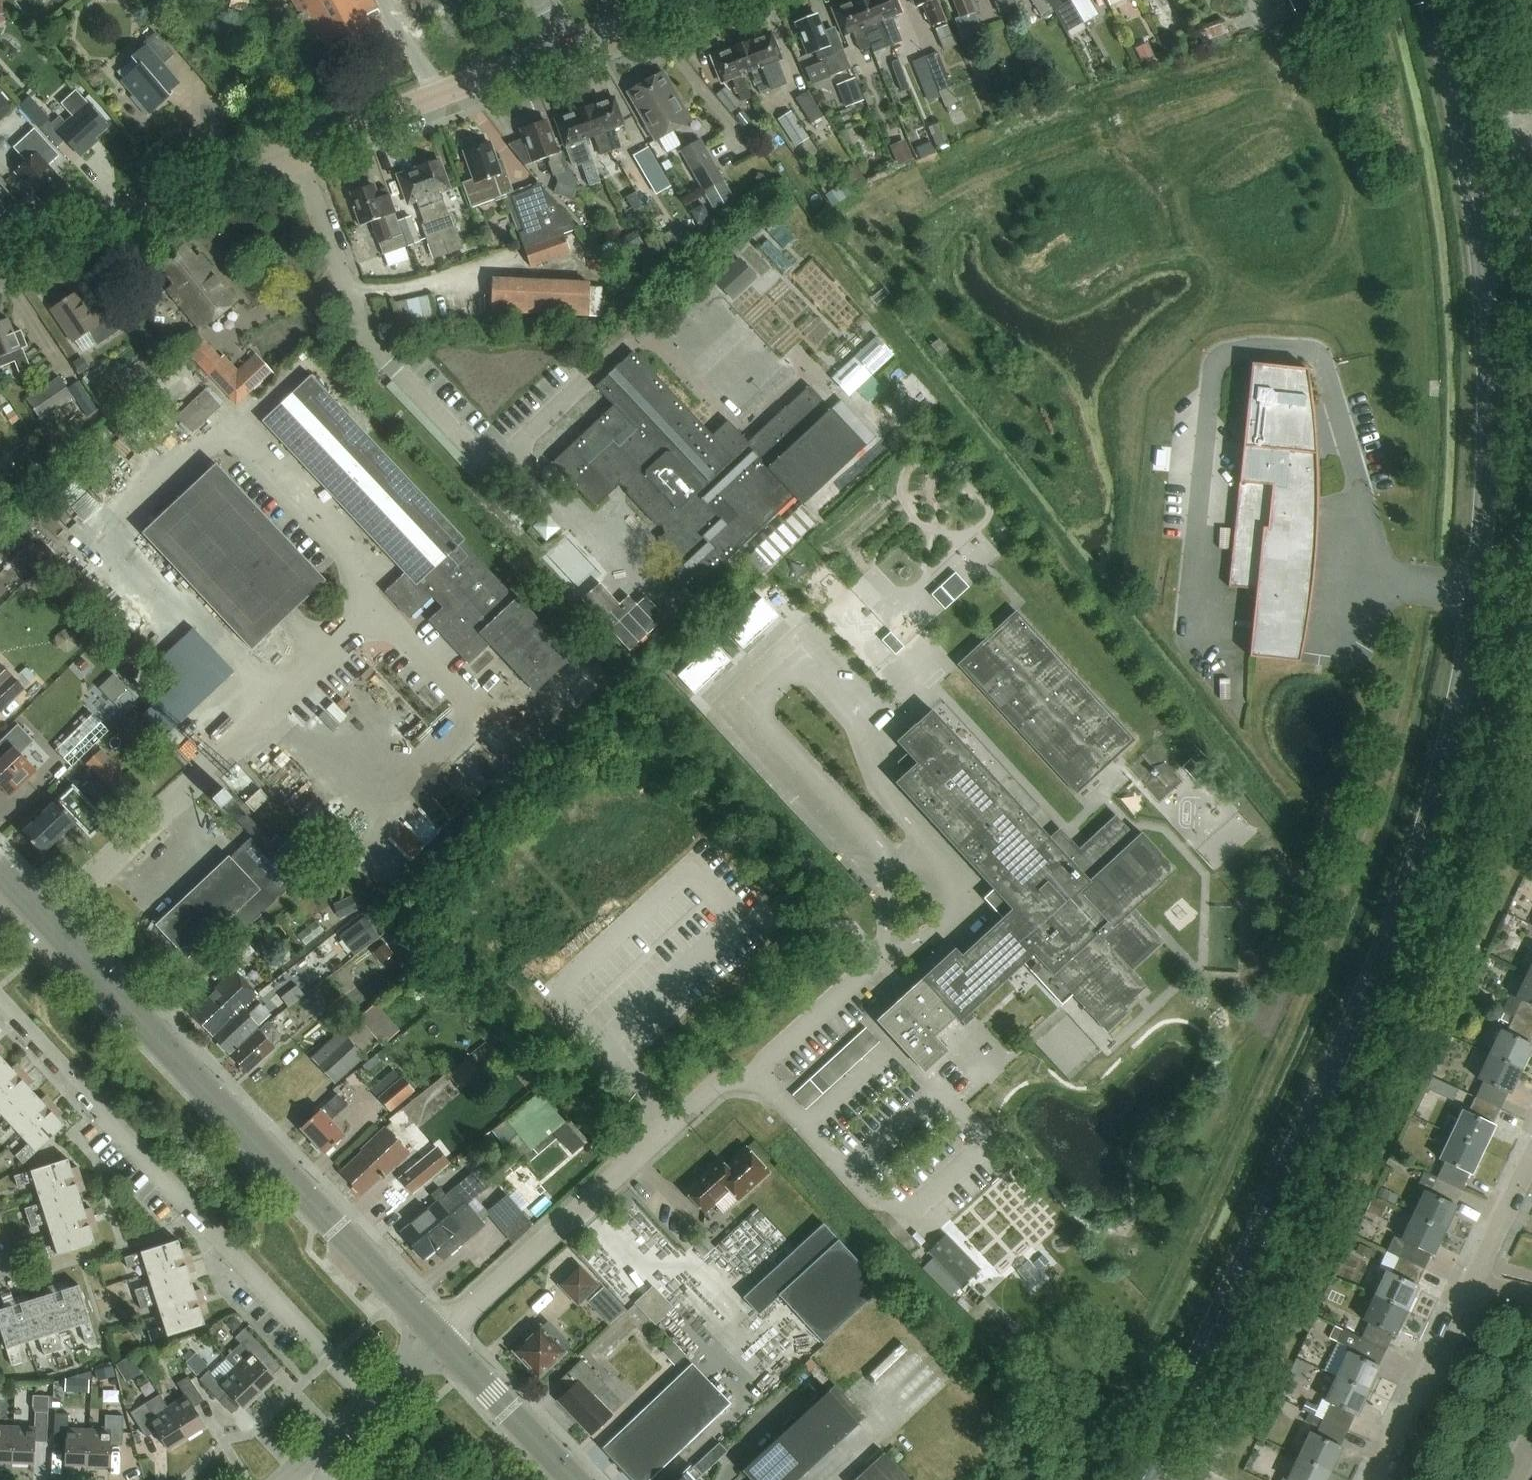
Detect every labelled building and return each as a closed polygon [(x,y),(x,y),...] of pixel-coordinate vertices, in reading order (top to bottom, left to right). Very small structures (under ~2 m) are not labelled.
[(230,7),(246,12),(249,0),(232,0),(230,7)] [(312,45),(322,40),(333,60),(377,37),(366,16),(378,10),(372,0),(293,0),(301,15),(297,17),(312,45)] [(893,46),(890,41),(874,0),(855,0),(853,1),(864,30),(864,29),(874,53),(892,46),(893,46)] [(893,46),(902,42),(893,18),(902,14),(896,0),(874,0),(890,41),(893,46)] [(946,22),(937,0),(911,0),(913,4),(916,5),(917,8),(923,5),(932,27),(946,22)] [(961,18),(956,20),(963,39),(982,31),(970,0),(954,0),(961,18)] [(1060,22),(1055,12),(1045,0),(1035,0),(1032,2),(1050,28),(1060,22)] [(1055,12),(1060,22),(1067,33),(1085,23),(1071,1),(1063,5),(1060,0),(1045,0),(1055,12)] [(1085,23),(1097,15),(1088,0),(1072,0),(1071,1),(1085,23)] [(1277,8),(1284,5),(1282,0),(1273,0),(1277,8)] [(1291,6),(1296,19),(1320,8),(1316,0),(1304,0),(1291,6)] [(871,48),(864,29),(864,30),(853,1),(833,9),(844,37),(854,34),(861,52),(871,48)] [(831,77),(851,69),(843,50),(833,54),(823,28),(822,29),(817,16),(808,19),(806,19),(800,21),(800,24),(797,25),(803,40),(802,40),(809,56),(816,53),(820,62),(824,60),(831,77)] [(1201,30),(1198,31),(1202,41),(1204,46),(1205,49),(1225,41),(1223,34),(1227,32),(1224,22),(1201,30)] [(941,27),(935,30),(940,41),(941,41),(952,36),(952,35),(947,25),(941,27)] [(151,112),(169,97),(166,94),(179,83),(163,65),(175,55),(156,33),(144,44),(147,47),(134,58),(141,67),(124,81),(135,93),(131,97),(147,116),(151,112)] [(771,91),(778,88),(787,85),(778,62),(783,60),(772,33),(751,41),(771,91)] [(762,95),(771,91),(751,41),(733,49),(744,77),(753,73),(762,95)] [(1150,47),(1137,53),(1137,54),(1141,63),(1144,61),(1154,56),(1153,54),(1150,47)] [(752,98),(744,77),(733,49),(712,57),(723,84),(733,80),(742,103),(752,98)] [(925,57),(941,97),(946,108),(958,102),(938,52),(925,57)] [(925,57),(911,63),(927,103),(941,97),(925,57)] [(892,63),(891,67),(902,93),(910,90),(898,61),(892,63)] [(673,132),(691,122),(663,73),(645,83),(673,132)] [(863,101),(854,78),(838,84),(848,108),(863,101)] [(656,142),(673,132),(645,83),(628,93),(656,142)] [(732,114),(742,106),(727,87),(717,95),(732,114)] [(0,91),(0,110),(10,102),(0,91)] [(58,131),(81,156),(91,146),(89,144),(108,126),(76,91),(62,104),(73,117),(67,123),(58,131)] [(824,116),(808,92),(797,99),(813,124),(824,116)] [(51,118),(31,96),(20,106),(40,128),(51,118)] [(622,127),(624,127),(614,98),(595,106),(611,153),(622,149),(621,147),(628,144),(622,127)] [(602,157),(611,153),(595,106),(576,113),(586,141),(595,138),(602,157)] [(810,138),(792,110),(780,118),(798,145),(810,138)] [(742,112),(735,117),(743,127),(750,122),(742,112)] [(593,160),(586,141),(576,113),(556,120),(566,149),(574,167),(593,160)] [(61,116),(52,124),(58,131),(67,123),(61,116)] [(554,178),(556,177),(558,183),(554,194),(574,201),(583,194),(563,154),(558,140),(554,142),(547,122),(523,131),(528,145),(512,150),(526,166),(553,157),(555,161),(549,163),(554,178)] [(35,129),(15,148),(28,163),(17,173),(47,206),(68,187),(49,166),(60,156),(35,129)] [(712,161),(700,140),(681,151),(693,172),(712,161)] [(912,161),(904,142),(889,148),(897,167),(912,161)] [(502,160),(496,162),(490,144),(478,148),(476,147),(470,149),(469,152),(466,153),(472,170),(471,172),(474,181),(464,184),(473,208),(502,198),(501,197),(513,192),(502,160)] [(667,179),(648,147),(635,155),(654,187),(667,179)] [(401,176),(399,180),(403,191),(404,191),(409,204),(417,201),(425,224),(422,226),(429,245),(445,239),(451,256),(464,251),(451,217),(449,218),(440,193),(449,189),(439,160),(428,164),(427,167),(401,176)] [(669,160),(662,164),(665,171),(672,167),(669,160)] [(712,161),(693,172),(717,213),(736,202),(712,161)] [(779,163),(775,165),(780,172),(784,170),(779,163)] [(855,165),(841,174),(852,189),(865,180),(855,165)] [(758,173),(754,184),(764,188),(768,176),(758,173)] [(564,234),(565,235),(577,231),(537,184),(528,191),(512,196),(524,232),(520,233),(525,247),(564,234)] [(17,204),(0,185),(0,219),(17,204)] [(409,247),(399,221),(397,222),(395,215),(396,214),(388,192),(377,196),(373,186),(370,188),(369,186),(363,188),(362,191),(352,194),(357,208),(355,209),(361,227),(372,223),(383,256),(384,256),(404,248),(409,247)] [(635,193),(626,198),(632,208),(640,203),(635,193)] [(703,204),(690,211),(697,224),(710,217),(703,204)] [(399,221),(409,247),(421,242),(412,217),(399,221)] [(635,231),(617,241),(624,254),(642,244),(635,231)] [(657,232),(644,240),(654,256),(667,248),(657,232)] [(572,254),(565,235),(564,234),(525,247),(524,247),(532,268),(572,254)] [(612,241),(601,249),(611,262),(621,255),(612,241)] [(185,244),(159,265),(175,285),(168,291),(201,332),(238,301),(201,256),(197,259),(185,244)] [(404,248),(384,256),(388,266),(408,259),(404,248)] [(714,280),(733,301),(758,278),(739,258),(714,280)] [(493,280),(492,312),(589,316),(601,316),(603,287),(590,286),(590,284),(493,280)] [(98,345),(119,331),(102,306),(91,314),(76,293),(51,309),(74,342),(89,332),(98,345)] [(430,295),(406,300),(411,321),(424,318),(424,320),(435,318),(430,295)] [(9,319),(0,323),(0,369),(15,363),(20,374),(31,370),(23,350),(29,348),(22,330),(15,333),(9,319)] [(875,338),(831,379),(848,397),(856,389),(868,402),(884,388),(871,375),(892,356),(875,338)] [(939,339),(932,345),(941,356),(948,350),(939,339)] [(614,406),(553,463),(575,486),(593,468),(614,491),(620,485),(665,533),(659,539),(680,561),(662,578),(683,601),(795,496),(803,505),(867,445),(848,425),(857,417),(841,400),(832,408),(831,408),(810,385),(733,457),(698,420),(634,351),(596,386),(614,406)] [(224,355),(205,372),(236,406),(273,372),(255,353),(238,370),(224,355)] [(82,357),(73,364),(81,375),(90,368),(82,357)] [(1317,471),(1317,459),(1316,450),(1313,413),(1308,369),(1252,363),(1228,587),(1256,590),(1249,657),(1299,662),(1304,640),(1309,609),(1312,589),(1314,564),(1316,543),(1316,528),(1317,512),(1318,491),(1317,471)] [(537,693),(576,655),(520,596),(517,599),(465,542),(467,540),(313,375),(264,421),(407,573),(387,592),(412,618),(436,595),(446,606),(432,620),(471,662),(491,643),(537,693)] [(27,399),(42,420),(74,398),(88,418),(99,410),(78,381),(68,389),(59,377),(27,399)] [(221,406),(206,389),(177,416),(193,433),(221,406)] [(217,464),(143,533),(253,650),(327,581),(217,464)] [(65,493),(91,516),(105,499),(79,477),(65,493)] [(755,551),(746,559),(760,575),(769,567),(770,567),(818,522),(802,505),(754,550),(755,551)] [(758,598),(788,630),(842,580),(812,547),(758,598)] [(955,573),(931,595),(944,609),(968,587),(955,573)] [(620,604),(600,583),(582,599),(630,651),(666,617),(646,596),(637,605),(629,596),(620,604)] [(1079,790),(1135,738),(1019,611),(962,663),(1079,790)] [(712,702),(766,651),(735,619),(682,670),(712,702)] [(890,632),(881,641),(895,655),(904,647),(890,632)] [(161,667),(199,707),(235,672),(214,649),(213,650),(197,633),(161,667)] [(82,659),(77,664),(84,670),(88,665),(82,659)] [(23,689),(0,665),(0,712),(23,689)] [(27,668),(21,673),(29,681),(35,676),(27,668)] [(111,701),(124,689),(112,676),(99,688),(111,701)] [(956,1018),(957,1017),(965,1026),(971,1021),(977,1015),(973,1010),(1034,954),(1051,973),(1042,982),(1062,1005),(1073,995),(1108,1032),(1130,1011),(1126,1006),(1147,986),(1132,970),(1164,941),(1153,930),(1134,909),(1177,870),(1142,832),(1137,837),(1116,815),(1088,841),(1079,849),(1061,830),(1051,838),(933,710),(911,730),(907,725),(894,737),(918,763),(896,783),(966,859),(990,884),(987,887),(992,892),(1004,905),(1007,902),(1013,910),(1004,918),(963,956),(958,951),(958,952),(955,949),(923,979),(925,982),(929,987),(928,987),(922,992),(914,1000),(906,1007),(900,1000),(885,1015),(878,1021),(924,1072),(931,1066),(944,1054),(947,1051),(935,1037),(956,1018)] [(22,785),(37,771),(21,754),(34,742),(18,725),(0,742),(0,755),(3,759),(0,762),(0,788),(10,798),(22,785)] [(123,773),(101,750),(86,765),(108,788),(123,773)] [(1191,759),(1182,767),(1196,781),(1204,773),(1191,759)] [(91,839),(108,823),(73,786),(22,834),(42,854),(75,823),(91,839)] [(282,870),(302,851),(284,831),(273,841),(233,799),(234,798),(226,789),(219,796),(214,800),(222,809),(226,806),(256,839),(234,860),(230,856),(155,926),(187,959),(231,919),(244,932),(294,883),(282,870)] [(255,811),(270,798),(262,789),(247,803),(255,811)] [(351,896),(338,903),(345,917),(358,911),(351,896)] [(289,911),(281,917),(287,925),(295,919),(289,911)] [(365,918),(341,936),(355,955),(379,936),(365,918)] [(248,943),(230,958),(237,966),(255,951),(248,943)] [(385,943),(372,953),(382,966),(395,956),(385,943)] [(213,1036),(243,1009),(257,995),(234,970),(206,997),(208,999),(192,1014),(213,1036)] [(1528,974),(1516,999),(1514,998),(1506,1003),(1502,1011),(1515,1017),(1531,1025),(1531,976),(1528,974)] [(384,1047),(401,1031),(375,1003),(313,1059),(336,1084),(365,1058),(364,1057),(380,1043),(384,1047)] [(260,1004),(249,1015),(259,1026),(259,1027),(271,1016),(260,1004)] [(243,1009),(213,1036),(229,1053),(259,1026),(249,1015),(243,1009)] [(278,1013),(258,1031),(232,1056),(248,1072),(280,1041),(280,1039),(280,1036),(279,1034),(274,1028),(283,1019),(278,1013)] [(1531,1040),(1531,1025),(1515,1017),(1507,1033),(1501,1030),(1489,1054),(1522,1069),(1531,1049),(1531,1046),(1530,1045),(1531,1040)] [(1510,1095),(1522,1069),(1489,1054),(1477,1080),(1483,1083),(1477,1097),(1500,1108),(1507,1093),(1510,1095)] [(461,1090),(480,1073),(469,1060),(449,1076),(461,1090)] [(0,1067),(0,1096),(26,1073),(17,1063),(12,1068),(6,1061),(0,1067)] [(417,1091),(397,1069),(375,1089),(394,1111),(417,1091)] [(35,1093),(29,1086),(34,1082),(26,1073),(0,1096),(0,1125),(35,1093)] [(823,1094),(829,1088),(816,1074),(810,1080),(823,1094)] [(519,1161),(553,1131),(566,1120),(541,1092),(495,1132),(519,1161)] [(0,1125),(0,1138),(1,1139),(13,1127),(21,1136),(55,1104),(46,1095),(42,1100),(35,1093),(0,1125)] [(331,1121),(338,1115),(349,1105),(338,1094),(327,1104),(328,1104),(301,1129),(325,1155),(345,1136),(331,1121)] [(1446,1161),(1439,1177),(1462,1188),(1469,1174),(1471,1176),(1484,1149),(1495,1127),(1492,1126),(1500,1108),(1477,1097),(1469,1113),(1468,1114),(1462,1111),(1452,1133),(1440,1158),(1446,1161)] [(29,1144),(16,1156),(24,1164),(65,1125),(59,1118),(63,1114),(55,1104),(21,1136),(29,1144)] [(564,1144),(580,1131),(569,1118),(566,1120),(553,1131),(564,1144)] [(410,1155),(385,1128),(362,1150),(363,1151),(342,1172),(363,1195),(385,1174),(387,1175),(398,1165),(398,1166),(410,1155)] [(438,1147),(399,1179),(412,1195),(451,1162),(438,1147)] [(705,1213),(716,1203),(730,1191),(738,1201),(769,1173),(746,1148),(727,1166),(720,1159),(685,1191),(705,1213)] [(69,1159),(15,1176),(18,1187),(35,1182),(38,1192),(82,1178),(78,1166),(72,1168),(69,1159)] [(1454,1205),(1462,1188),(1439,1177),(1430,1173),(1423,1170),(1415,1186),(1424,1191),(1413,1214),(1446,1230),(1458,1206),(1454,1205)] [(468,1205),(487,1189),(473,1173),(447,1195),(441,1188),(432,1196),(438,1202),(401,1232),(412,1246),(465,1202),(468,1205)] [(42,1203),(25,1208),(29,1218),(82,1201),(80,1192),(86,1190),(82,1178),(38,1192),(42,1203)] [(1381,1187),(1377,1195),(1387,1200),(1391,1192),(1381,1187)] [(487,1211),(477,1198),(487,1189),(468,1205),(465,1202),(412,1246),(424,1259),(434,1251),(443,1261),(485,1226),(481,1222),(488,1216),(503,1233),(505,1232),(524,1214),(507,1194),(487,1211)] [(1368,1207),(1366,1210),(1377,1215),(1382,1203),(1372,1198),(1368,1207)] [(82,1201),(29,1218),(32,1228),(48,1223),(52,1233),(95,1219),(92,1207),(85,1209),(82,1201)] [(1435,1255),(1446,1230),(1413,1214),(1401,1239),(1393,1235),(1386,1250),(1401,1257),(1424,1268),(1431,1253),(1435,1255)] [(505,1232),(503,1233),(512,1244),(534,1225),(525,1215),(505,1232)] [(55,1244),(39,1250),(42,1260),(96,1243),(93,1233),(99,1231),(95,1219),(52,1233),(55,1244)] [(825,1343),(884,1288),(825,1225),(746,1299),(761,1316),(781,1297),(825,1343)] [(962,1286),(980,1269),(946,1235),(929,1252),(934,1257),(962,1286)] [(715,1248),(705,1237),(694,1247),(704,1258),(715,1248)] [(179,1240),(125,1257),(128,1268),(145,1263),(148,1274),(192,1260),(188,1248),(182,1250),(179,1240)] [(1360,1243),(1355,1252),(1368,1258),(1372,1249),(1360,1243)] [(1043,1254),(1033,1263),(1040,1270),(1049,1262),(1043,1254)] [(934,1257),(923,1268),(951,1297),(962,1286),(934,1257)] [(1416,1284),(1424,1268),(1401,1257),(1393,1273),(1387,1270),(1375,1295),(1408,1310),(1420,1286),(1416,1284)] [(152,1284),(135,1290),(138,1299),(192,1282),(190,1274),(196,1272),(192,1260),(148,1274),(152,1284)] [(597,1287),(579,1269),(561,1286),(579,1305),(597,1287)] [(68,1281),(56,1285),(70,1329),(81,1326),(86,1342),(97,1339),(80,1285),(70,1288),(68,1281)] [(192,1282),(138,1299),(142,1309),(158,1304),(162,1315),(205,1301),(202,1289),(195,1291),(192,1282)] [(46,1295),(37,1298),(54,1352),(64,1349),(59,1332),(70,1329),(56,1285),(44,1289),(46,1295)] [(673,1307),(654,1287),(636,1303),(655,1324),(673,1307)] [(27,1294),(15,1298),(29,1342),(40,1339),(45,1355),(54,1352),(37,1298),(29,1301),(27,1294)] [(1397,1334),(1408,1310),(1375,1295),(1364,1319),(1370,1322),(1362,1338),(1386,1349),(1394,1332),(1397,1334)] [(0,1310),(0,1327),(12,1365),(23,1362),(18,1345),(29,1342),(15,1298),(3,1302),(5,1308),(0,1310)] [(165,1325),(148,1331),(152,1342),(206,1324),(203,1315),(209,1313),(205,1301),(162,1315),(165,1325)] [(234,1316),(226,1324),(234,1332),(242,1324),(234,1316)] [(628,1320),(590,1355),(599,1364),(636,1329),(628,1320)] [(643,1322),(637,1328),(646,1338),(652,1332),(643,1322)] [(566,1350),(554,1338),(543,1326),(516,1352),(539,1376),(566,1350)] [(1386,1349),(1362,1338),(1337,1326),(1330,1340),(1345,1347),(1345,1349),(1349,1351),(1337,1375),(1370,1391),(1382,1366),(1378,1365),(1386,1349)] [(260,1393),(276,1378),(258,1359),(267,1350),(245,1328),(236,1337),(251,1353),(235,1367),(260,1393)] [(684,1358),(672,1345),(660,1355),(672,1368),(684,1358)] [(201,1351),(193,1361),(204,1371),(213,1361),(201,1351)] [(131,1356),(116,1365),(123,1377),(138,1367),(131,1356)] [(591,1435),(613,1415),(586,1387),(597,1376),(582,1360),(560,1381),(569,1390),(558,1401),(591,1435)] [(731,1403),(692,1362),(601,1448),(632,1479),(650,1479),(731,1403)] [(817,1366),(810,1372),(820,1382),(826,1376),(817,1366)] [(96,1370),(98,1381),(115,1377),(112,1367),(96,1370)] [(244,1408),(260,1393),(235,1367),(220,1381),(210,1370),(200,1379),(217,1397),(226,1389),(244,1408)] [(1358,1415),(1370,1391),(1337,1375),(1325,1401),(1332,1404),(1325,1419),(1347,1429),(1355,1414),(1358,1415)] [(187,1438),(206,1426),(192,1404),(202,1397),(189,1376),(178,1383),(186,1396),(168,1407),(187,1438)] [(65,1391),(89,1393),(90,1380),(66,1379),(65,1391)] [(858,1424),(829,1392),(743,1472),(751,1479),(797,1479),(858,1424)] [(14,1427),(13,1463),(35,1463),(36,1437),(48,1438),(49,1413),(50,1396),(34,1396),(33,1407),(36,1408),(35,1412),(36,1412),(35,1427),(14,1427)] [(1306,1401),(1302,1409),(1309,1412),(1313,1414),(1317,1407),(1310,1404),(1306,1401)] [(187,1438),(168,1407),(155,1416),(147,1403),(131,1413),(145,1434),(155,1427),(169,1449),(187,1438)] [(88,1465),(90,1430),(69,1429),(69,1414),(56,1413),(55,1438),(67,1438),(66,1465),(88,1465)] [(123,1440),(124,1416),(106,1415),(106,1430),(90,1430),(88,1465),(110,1466),(111,1440),(123,1440)] [(1347,1429),(1325,1419),(1320,1428),(1317,1434),(1311,1431),(1299,1455),(1332,1471),(1343,1447),(1340,1445),(1347,1429)] [(14,1427),(0,1426),(0,1462),(13,1463),(14,1427)] [(720,1443),(711,1451),(718,1460),(727,1452),(720,1443)] [(910,1479),(884,1452),(855,1479),(909,1479),(910,1479)] [(1332,1471),(1299,1455),(1288,1479),(1283,1477),(1282,1479),(1328,1479),(1332,1471)] [(689,1470),(682,1477),(683,1478),(681,1479),(699,1479),(689,1470)]
